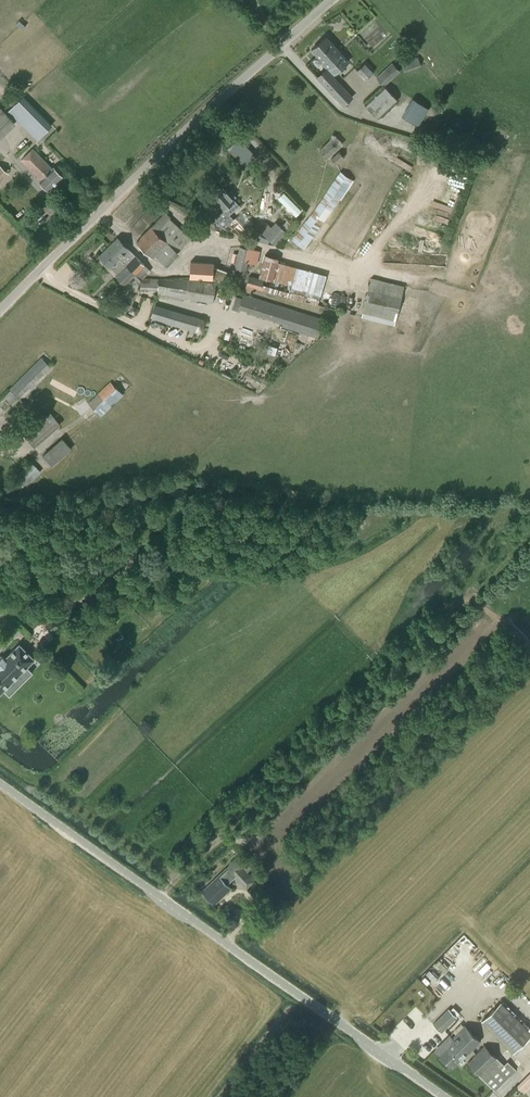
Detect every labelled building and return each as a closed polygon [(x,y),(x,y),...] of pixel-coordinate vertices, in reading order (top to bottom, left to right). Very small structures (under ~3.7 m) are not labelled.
[(344,105),(352,97),(333,75),(349,60),(326,36),(312,49),(328,66),(317,76),(344,105)] [(404,72),(421,65),(418,56),(401,62),(404,72)] [(365,79),(373,72),(373,71),(375,69),(367,61),(356,70),(365,79)] [(384,85),(400,71),(393,63),(377,77),(384,85)] [(384,85),(365,103),(378,118),(398,100),(384,85)] [(38,138),(51,124),(23,96),(10,109),(38,138)] [(415,99),(404,116),(417,125),(428,107),(415,99)] [(0,108),(0,138),(16,123),(3,110),(0,108)] [(327,158),(343,142),(335,135),(319,150),(327,158)] [(245,166),(255,156),(239,138),(229,148),(245,166)] [(52,168),(32,148),(21,159),(41,179),(40,180),(48,189),(63,175),(54,166),(52,168)] [(336,165),(344,157),(339,151),(331,158),(336,165)] [(8,174),(0,165),(0,182),(8,174)] [(304,248),(339,201),(353,179),(340,170),(320,201),(306,219),(291,239),(304,248)] [(221,185),(211,194),(224,209),(211,221),(240,236),(247,229),(235,217),(233,218),(228,212),(237,204),(233,199),(234,199),(233,198),(235,196),(231,191),(229,193),(223,186),(222,187),(221,185)] [(289,207),(295,200),(280,186),(274,193),(289,207)] [(165,264),(190,238),(163,213),(137,242),(153,257),(155,254),(165,264)] [(271,226),(265,221),(258,229),(270,240),(276,245),(288,232),(287,232),(290,229),(284,224),(282,227),(275,221),(271,226)] [(261,236),(259,241),(269,244),(270,240),(268,239),(263,237),(263,236),(261,236)] [(143,277),(150,270),(136,256),(117,237),(107,247),(134,274),(135,273),(138,276),(143,277)] [(256,263),(259,250),(250,249),(250,248),(240,246),(238,254),(236,253),(234,262),(236,263),(235,267),(234,273),(244,275),(245,270),(247,261),(256,263)] [(124,284),(134,274),(107,247),(99,255),(118,273),(115,276),(124,284)] [(320,293),(325,274),(278,261),(279,257),(265,254),(259,276),(264,277),(263,279),(249,276),(244,291),(253,293),(254,287),(317,305),(320,293)] [(224,283),(227,271),(213,266),(213,262),(191,261),(190,277),(212,278),(224,283)] [(394,324),(401,294),(404,285),(371,277),(361,316),(394,324)] [(216,283),(189,279),(189,278),(164,278),(158,279),(141,278),(140,288),(157,289),(157,294),(213,302),(216,283)] [(318,337),(323,319),(243,294),(242,298),(239,307),(248,310),(248,312),(283,323),(282,326),(318,337)] [(236,296),(232,308),(238,310),(239,307),(242,298),(236,296)] [(12,403),(18,398),(50,366),(41,357),(9,389),(10,389),(4,395),(12,403)] [(101,416),(123,394),(111,382),(89,403),(101,416)] [(35,447),(61,424),(50,411),(24,434),(35,447)] [(10,438),(3,431),(0,434),(0,440),(4,444),(10,438)] [(52,465),(72,449),(62,437),(42,454),(42,455),(37,460),(45,470),(51,464),(52,465)] [(30,482),(40,471),(31,462),(15,479),(23,486),(28,481),(30,482)] [(44,626),(50,620),(46,616),(50,611),(46,606),(34,617),(44,626)] [(20,644),(19,643),(19,644),(9,654),(8,655),(5,658),(2,656),(0,658),(0,693),(4,688),(14,698),(28,683),(19,674),(34,659),(34,658),(20,644)] [(254,880),(247,872),(251,868),(239,856),(202,891),(214,904),(231,887),(227,883),(235,877),(246,888),(254,880)] [(259,931),(269,922),(259,911),(250,920),(259,931)] [(462,932),(423,972),(432,981),(448,964),(456,972),(464,965),(460,961),(473,949),(478,954),(482,950),(462,932)] [(529,1034),(529,1030),(501,1000),(481,1020),(512,1052),(529,1034)] [(434,1024),(441,1032),(456,1016),(449,1009),(434,1024)] [(466,1054),(480,1040),(465,1025),(451,1039),(452,1040),(449,1043),(447,1042),(438,1050),(440,1052),(439,1053),(452,1066),(465,1053),(466,1054)] [(474,1055),(468,1062),(495,1089),(512,1072),(516,1069),(507,1060),(503,1064),(485,1045),(474,1055)]
